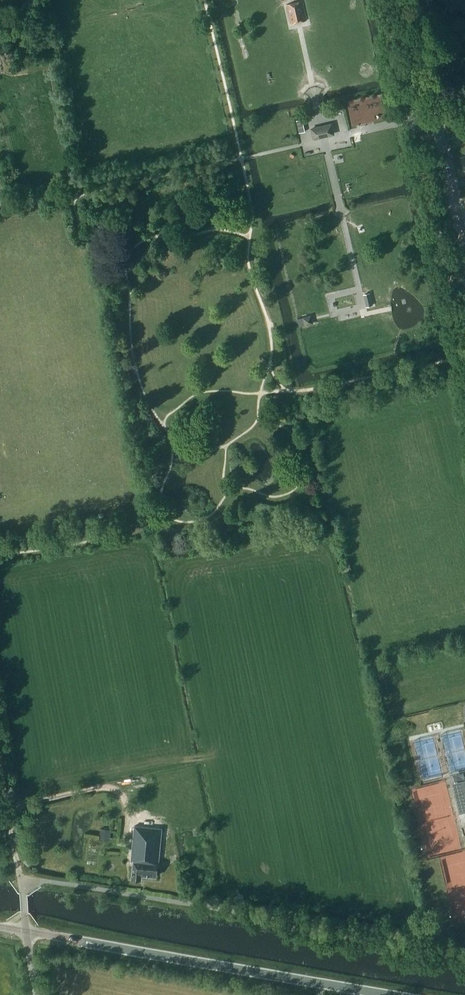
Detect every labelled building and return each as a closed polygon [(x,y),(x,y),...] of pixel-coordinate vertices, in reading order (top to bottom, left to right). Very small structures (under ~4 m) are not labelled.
[(10,7),(8,0),(0,0),(0,9),(10,7)] [(302,0),(286,4),(291,24),(306,20),(302,0)] [(326,125),(312,128),(314,138),(329,135),(332,128),(326,125)] [(313,321),(312,313),(304,315),(306,323),(313,321)] [(448,758),(449,759),(452,759),(454,766),(464,763),(464,753),(448,758)] [(453,786),(460,813),(464,811),(464,779),(463,780),(464,783),(453,786)] [(135,826),(132,860),(133,860),(132,877),(141,878),(142,874),(157,876),(158,860),(159,860),(162,830),(153,829),(153,828),(135,826)] [(109,836),(110,829),(100,828),(99,835),(109,836)]
